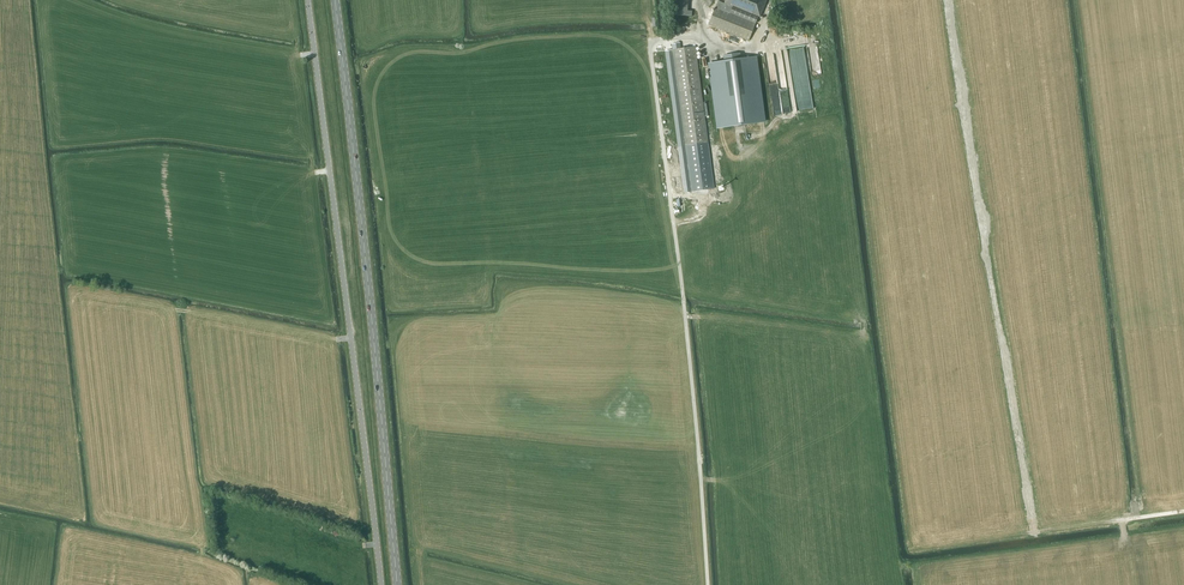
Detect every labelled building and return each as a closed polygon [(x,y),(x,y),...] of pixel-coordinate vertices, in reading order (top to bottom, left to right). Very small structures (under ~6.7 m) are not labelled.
[(672,15),(692,16),(692,11),(688,11),(688,0),(673,0),(672,15)] [(767,0),(726,0),(724,4),(718,2),(709,25),(749,41),(758,18),(760,18),(767,0)] [(710,144),(696,47),(681,49),(680,43),(672,44),(687,147),(710,144)] [(709,64),(718,128),(764,122),(756,58),(741,60),(740,54),(724,56),(724,62),(709,64)] [(803,88),(791,89),(791,93),(800,93),(800,97),(811,96),(810,84),(807,84),(807,88),(803,88)] [(813,104),(796,105),(796,99),(792,100),(792,101),(795,101),(795,109),(798,109),(798,110),(813,109),(813,104)]
